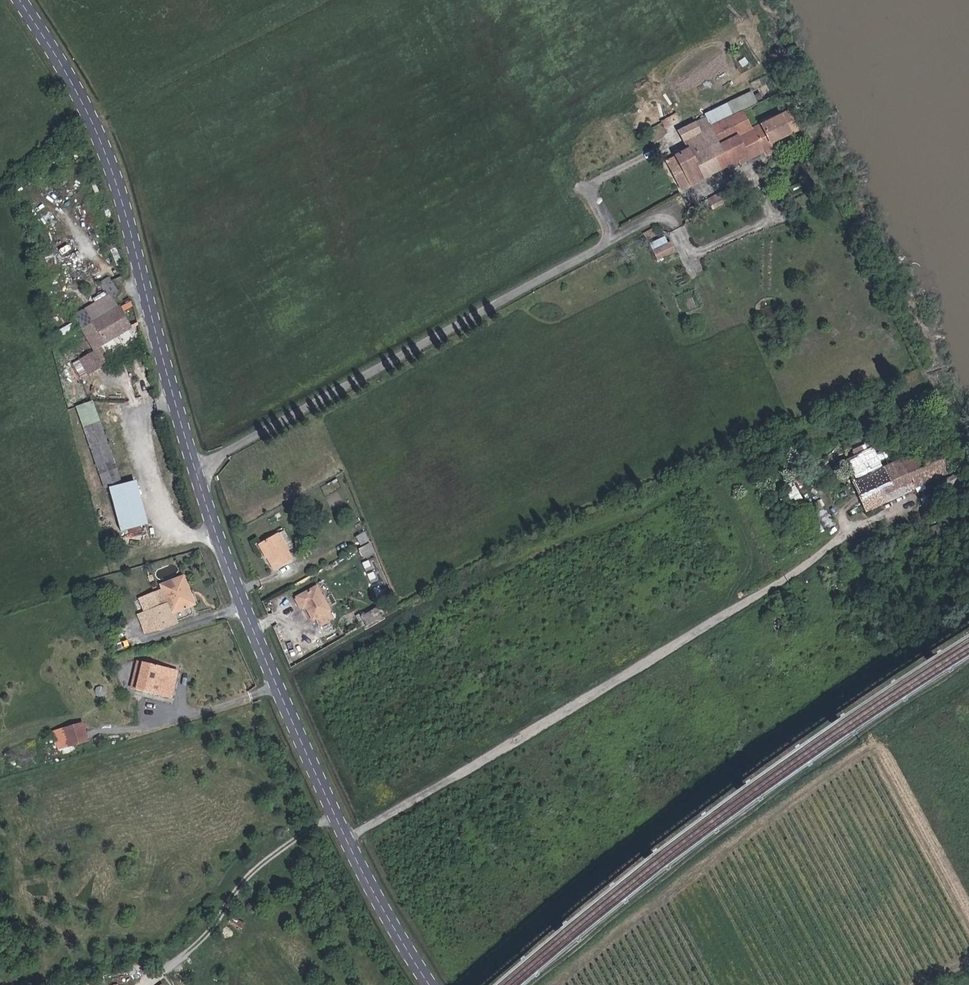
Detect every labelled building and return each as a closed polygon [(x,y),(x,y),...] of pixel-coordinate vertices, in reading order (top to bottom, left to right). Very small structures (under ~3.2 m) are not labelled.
[(710,132),(742,115),(758,107),(752,96),(707,119),(706,118),(699,121),(702,125),(706,123),(710,132)] [(702,125),(679,138),(688,156),(676,162),(678,164),(668,169),(684,198),(741,166),(743,170),(768,156),(766,152),(769,151),(760,135),(775,127),(783,143),(801,133),(790,112),(752,133),(742,115),(710,132),(706,123),(702,125)] [(769,151),(783,143),(775,127),(760,135),(769,151)] [(658,236),(648,242),(652,249),(662,243),(658,236)] [(91,312),(110,300),(119,295),(109,277),(79,294),(91,312)] [(110,300),(74,322),(94,358),(79,367),(89,383),(111,369),(101,353),(131,336),(110,300)] [(98,427),(91,407),(76,412),(83,432),(98,427)] [(83,432),(87,445),(102,441),(98,427),(83,432)] [(102,441),(87,445),(105,496),(120,490),(102,441)] [(861,484),(878,476),(886,472),(878,452),(852,464),(861,484)] [(861,484),(857,486),(871,515),(920,492),(929,487),(953,476),(946,461),(911,479),(903,463),(886,472),(878,476),(861,484)] [(785,489),(792,506),(804,500),(796,484),(785,489)] [(929,487),(920,492),(922,496),(931,491),(929,487)] [(805,503),(788,514),(792,520),(809,509),(805,503)] [(810,515),(823,537),(828,534),(816,512),(810,515)] [(143,524),(126,529),(130,542),(147,537),(143,524)] [(265,531),(257,535),(262,546),(270,541),(265,531)] [(272,575),(287,567),(273,540),(270,541),(262,546),(258,548),(272,575)] [(359,540),(350,545),(355,554),(364,549),(359,540)] [(188,585),(165,592),(167,599),(150,605),(155,618),(162,637),(179,630),(176,621),(192,616),(186,600),(193,598),(188,585)] [(309,631),(325,621),(311,595),(290,609),(297,621),(301,618),(309,631)] [(198,613),(193,598),(186,600),(192,616),(198,613)] [(162,637),(155,618),(146,621),(153,640),(162,637)] [(371,620),(356,627),(361,636),(375,629),(371,620)] [(187,672),(145,663),(138,691),(181,700),(187,672)] [(69,746),(90,740),(83,720),(62,726),(69,746)]
